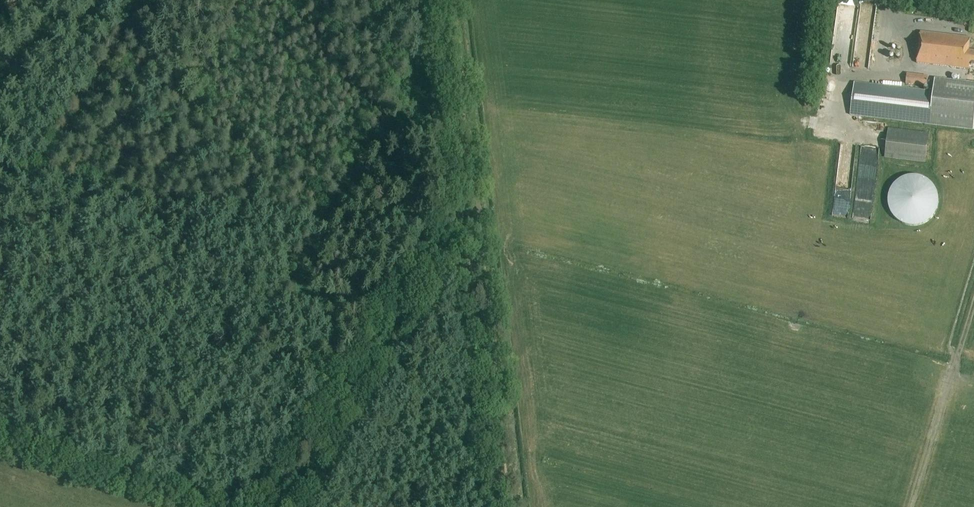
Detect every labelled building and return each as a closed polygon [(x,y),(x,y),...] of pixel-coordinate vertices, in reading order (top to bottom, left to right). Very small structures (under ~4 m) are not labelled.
[(859,21),(860,0),(839,0),(838,20),(859,21)] [(876,12),(878,0),(863,0),(861,10),(876,12)] [(973,67),(973,52),(969,51),(970,41),(970,38),(920,32),(916,63),(969,69),(969,67),(973,67)] [(926,86),(928,76),(907,74),(905,84),(926,86)] [(928,134),(888,130),(885,158),(925,164),(930,126),(973,130),(973,119),(973,84),(934,79),(933,92),(854,83),(850,117),(930,126),(928,134)] [(917,226),(918,226),(920,225),(921,225),(923,225),(924,224),(926,223),(927,222),(928,221),(930,220),(931,219),(932,218),(933,217),(934,215),(935,214),(936,213),(937,211),(937,209),(938,208),(938,206),(938,205),(938,203),(939,202),(939,200),(938,199),(938,197),(938,196),(938,195),(937,193),(937,192),(936,191),(936,190),(935,189),(935,187),(934,186),(933,185),(932,184),(931,183),(930,182),(929,181),(927,180),(926,179),(924,178),(923,178),(921,177),(920,177),(918,176),(917,176),(915,176),(913,176),(911,176),(910,176),(908,176),(907,177),(905,177),(904,178),(902,178),(901,179),(900,180),(898,181),(897,181),(896,182),(895,183),(894,184),(893,185),(893,186),(892,187),(891,189),(891,190),(890,191),(889,192),(889,194),(889,195),(888,197),(888,198),(888,200),(888,202),(888,203),(888,205),(889,206),(889,208),(890,210),(890,211),(891,213),(892,214),(893,216),(894,217),(895,218),(896,219),(897,220),(898,221),(900,222),(901,223),(902,224),(904,224),(905,225),(906,225),(908,226),(909,226),(910,226),(911,226),(913,226),(914,226),(915,226),(917,226)] [(837,184),(834,215),(849,216),(853,185),(837,184)]
